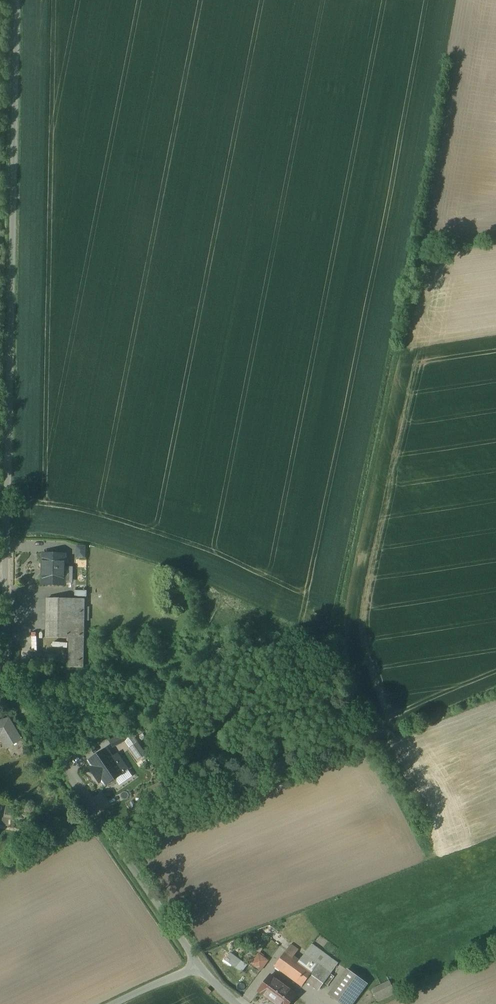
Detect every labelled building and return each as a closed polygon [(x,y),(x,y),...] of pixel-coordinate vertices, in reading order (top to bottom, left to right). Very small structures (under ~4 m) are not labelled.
[(78,557),(88,557),(88,544),(79,544),(78,557)] [(65,555),(44,554),(44,574),(42,574),(42,585),(64,585),(65,555)] [(84,599),(47,599),(46,638),(69,639),(69,668),(83,668),(84,599)] [(0,722),(0,737),(7,749),(21,740),(9,719),(0,722)] [(130,731),(124,734),(127,740),(133,737),(130,731)] [(124,734),(110,741),(112,747),(127,740),(124,734)] [(137,743),(130,748),(138,760),(145,755),(137,743)] [(106,750),(89,761),(98,774),(99,773),(106,784),(107,784),(116,778),(115,775),(120,771),(122,774),(122,773),(110,755),(108,756),(105,751),(106,750)] [(311,944),(299,961),(294,957),(298,950),(291,945),(275,966),(302,986),(307,980),(319,989),(324,983),(328,986),(334,977),(331,974),(338,964),(311,944)] [(241,968),(246,962),(233,953),(228,959),(241,968)] [(262,960),(257,956),(252,964),(257,968),(262,960)] [(347,970),(329,995),(342,1003),(352,1003),(366,984),(347,970)] [(270,976),(259,991),(277,1003),(289,1003),(296,995),(270,976)] [(395,992),(390,981),(372,990),(377,1001),(395,992)]
